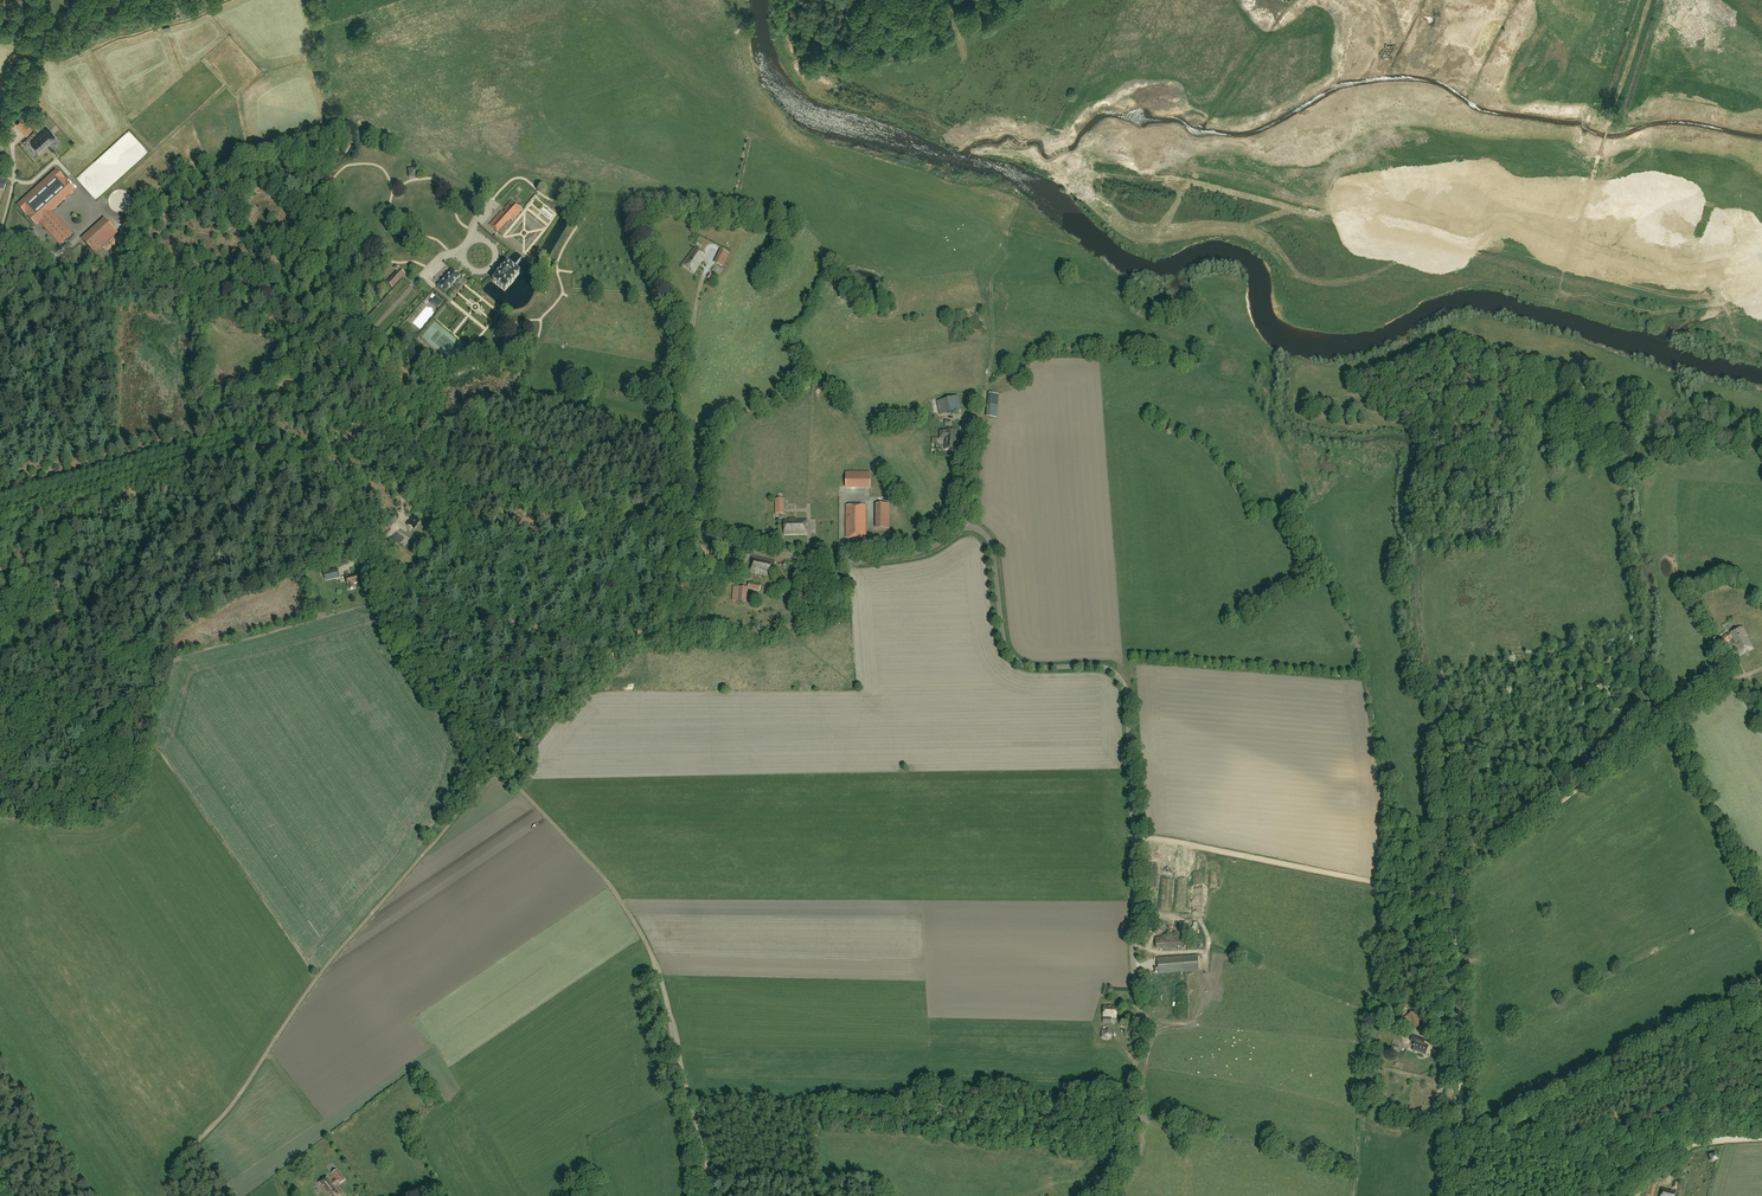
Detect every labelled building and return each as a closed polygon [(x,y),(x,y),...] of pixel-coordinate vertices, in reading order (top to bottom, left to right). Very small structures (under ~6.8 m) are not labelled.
[(103,14),(125,9),(122,0),(119,0),(100,4),(103,14)] [(14,18),(14,9),(4,10),(4,18),(14,18)] [(31,143),(40,153),(55,139),(46,129),(31,143)] [(74,149),(70,151),(75,159),(79,157),(74,149)] [(408,170),(409,179),(419,178),(418,169),(408,170)] [(72,234),(51,212),(74,191),(56,171),(17,206),(36,226),(40,222),(61,245),(72,234)] [(507,211),(515,219),(523,211),(511,200),(504,208),(507,211)] [(541,212),(551,222),(555,218),(546,208),(541,212)] [(515,219),(507,211),(504,214),(510,220),(513,222),(515,219)] [(510,220),(504,214),(501,212),(489,225),(498,233),(510,220)] [(95,254),(103,247),(110,240),(117,233),(105,220),(98,227),(91,233),(83,241),(95,254)] [(681,264),(692,272),(705,256),(694,247),(681,264)] [(106,264),(111,258),(108,256),(103,262),(106,264)] [(507,263),(493,281),(505,291),(519,273),(507,263)] [(393,268),(397,271),(386,282),(393,288),(406,275),(396,265),(393,268)] [(452,270),(438,287),(445,293),(460,276),(452,270)] [(443,303),(435,297),(430,302),(438,309),(443,303)] [(1014,378),(1007,383),(1010,388),(1017,382),(1014,378)] [(999,394),(989,393),(986,417),(997,418),(999,394)] [(958,397),(950,399),(937,402),(940,416),(961,411),(958,397)] [(940,432),(940,439),(945,439),(945,450),(956,450),(957,431),(945,430),(945,432),(940,432)] [(870,478),(861,479),(862,488),(871,487),(870,478)] [(784,514),(784,499),(775,499),(775,514),(784,514)] [(891,503),(877,503),(877,530),(891,529),(891,503)] [(846,538),(866,538),(866,506),(846,506),(846,538)] [(392,516),(388,521),(393,525),(397,519),(392,516)] [(410,522),(408,521),(406,525),(414,530),(420,522),(413,517),(410,522)] [(793,535),(807,534),(807,520),(784,520),(784,535),(793,535)] [(775,562),(753,556),(749,572),(771,577),(775,562)] [(325,581),(340,578),(337,567),(323,571),(325,581)] [(350,577),(350,575),(345,576),(349,590),(355,589),(354,584),(358,583),(356,576),(350,577)] [(761,585),(749,583),(748,589),(760,591),(761,585)] [(734,592),(736,593),(735,601),(747,602),(748,587),(736,587),(736,588),(734,588),(734,592)] [(1718,640),(1721,645),(1730,640),(1733,646),(1735,645),(1740,655),(1745,652),(1743,650),(1747,648),(1748,651),(1753,648),(1746,636),(1747,635),(1742,627),(1718,640)] [(1660,700),(1651,705),(1655,714),(1665,710),(1660,700)] [(1652,716),(1649,711),(1648,708),(1642,711),(1644,715),(1648,722),(1652,720),(1653,720),(1652,716)] [(1156,948),(1181,946),(1180,936),(1155,938),(1156,948)] [(1197,955),(1181,957),(1157,959),(1158,974),(1199,970),(1197,955)] [(1111,1017),(1116,1018),(1117,1007),(1104,1006),(1103,1023),(1111,1024),(1111,1017)] [(1408,1015),(1413,1025),(1415,1029),(1421,1026),(1414,1012),(1408,1015)] [(1425,1055),(1428,1047),(1423,1045),(1425,1040),(1413,1035),(1411,1041),(1415,1043),(1413,1050),(1425,1055)] [(332,1182),(334,1185),(338,1182),(340,1184),(345,1180),(337,1169),(331,1173),(336,1179),(332,1182)] [(341,1194),(334,1185),(332,1182),(327,1176),(318,1183),(328,1195),(339,1195),(341,1194)] [(1651,1195),(1653,1195),(1656,1185),(1649,1183),(1646,1195),(1651,1195)] [(1641,1193),(1638,1187),(1631,1191),(1634,1195),(1637,1195),(1641,1193)] [(1675,1192),(1661,1188),(1660,1191),(1661,1192),(1661,1194),(1659,1194),(1659,1195),(1674,1195),(1675,1192)]
